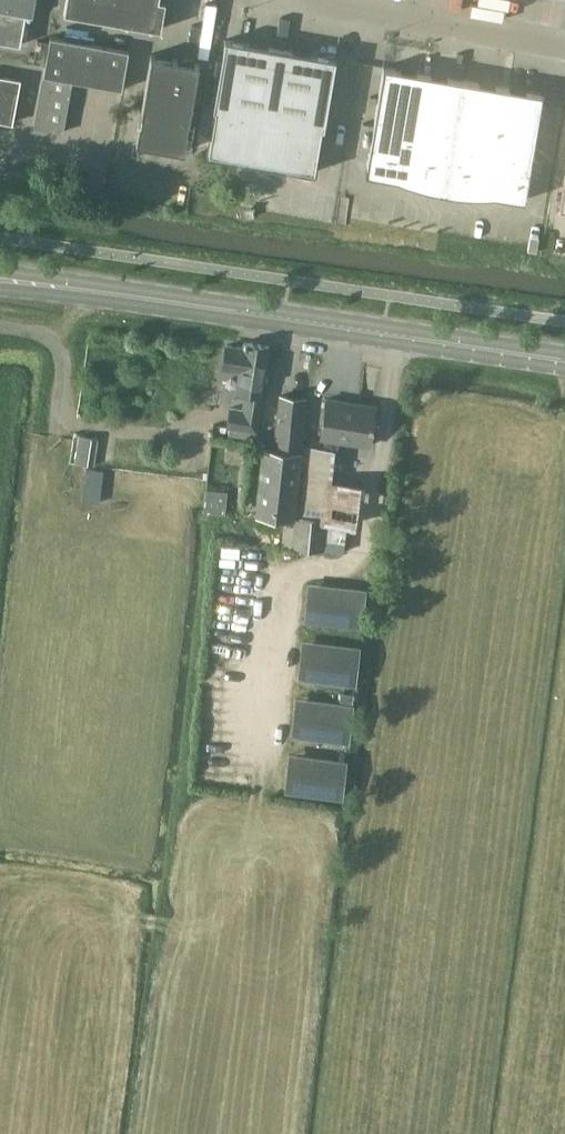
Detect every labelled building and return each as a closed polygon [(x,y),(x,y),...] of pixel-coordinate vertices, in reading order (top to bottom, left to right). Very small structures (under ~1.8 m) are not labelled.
[(20,44),(26,11),(33,12),(35,0),(0,0),(0,41),(20,44)] [(64,12),(160,29),(165,0),(66,0),(64,12)] [(50,36),(40,89),(34,127),(63,132),(72,80),(121,89),(129,50),(50,36)] [(205,156),(316,174),(335,58),(225,39),(205,156)] [(136,142),(183,151),(199,62),(151,54),(136,142)] [(490,194),(525,199),(543,93),(383,66),(365,173),(398,178),(419,185),(431,188),(445,191),(459,193),(474,194),(490,194)] [(12,123),(20,80),(0,76),(0,121),(12,123)] [(244,410),(230,407),(227,428),(257,432),(263,395),(262,395),(270,345),(245,341),(244,347),(227,344),(223,368),(240,370),(237,392),(246,393),(244,410)] [(257,515),(295,519),(302,452),(301,452),(307,398),(280,395),(275,449),(264,448),(257,515)] [(97,439),(79,436),(75,463),(93,465),(97,439)]
